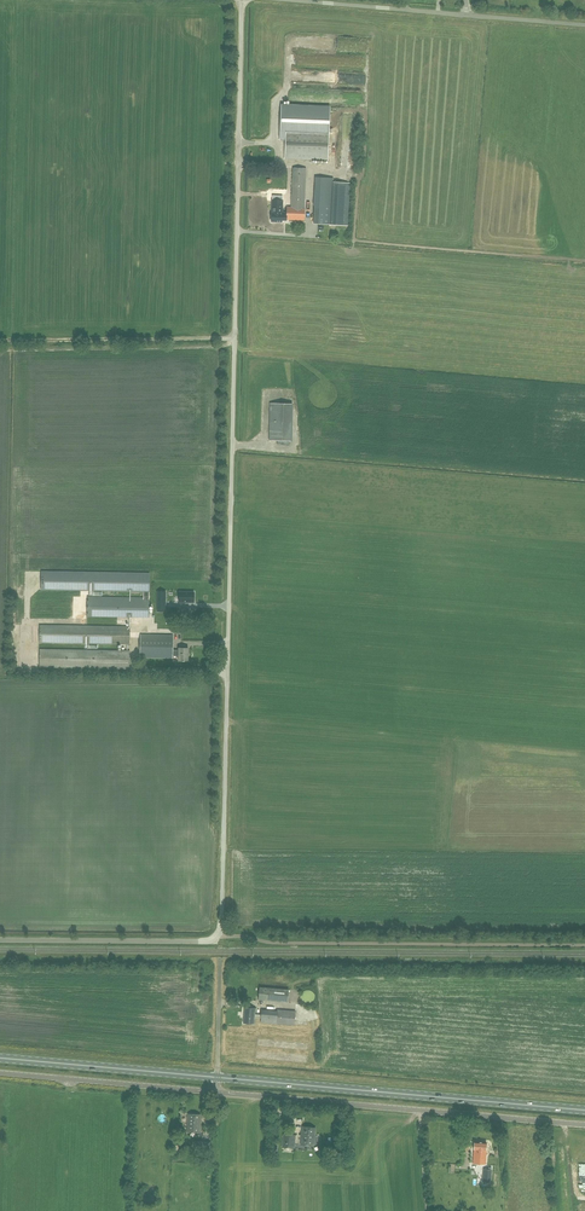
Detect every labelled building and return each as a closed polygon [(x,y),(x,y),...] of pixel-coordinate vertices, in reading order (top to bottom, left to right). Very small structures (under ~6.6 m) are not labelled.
[(280,140),(286,140),(285,159),(328,161),(329,130),(330,106),(282,104),(280,140)] [(305,207),(306,168),(293,168),(291,206),(287,206),(286,211),(305,212),(305,207)] [(331,225),(332,206),(333,182),(333,178),(316,177),(313,224),(330,225),(331,225)] [(347,226),(350,183),(333,182),(332,206),(331,225),(330,225),(347,226)] [(282,211),(283,200),(272,199),(272,210),(282,211)] [(286,212),(282,212),(282,211),(272,210),(272,212),(271,221),(282,221),(282,219),(304,220),(305,212),(286,211),(286,212)] [(289,441),(290,404),(270,403),(269,440),(289,441)] [(143,598),(88,596),(87,616),(149,617),(150,598),(149,598),(149,592),(150,592),(150,573),(41,571),(41,590),(143,592),(143,598)] [(180,589),(180,599),(194,599),(194,589),(180,589)] [(157,591),(157,612),(166,612),(166,591),(157,591)] [(130,644),(130,627),(40,625),(40,642),(130,644)] [(179,651),(173,651),(173,635),(141,634),(140,657),(173,658),(173,655),(179,655),(179,660),(188,661),(188,648),(179,648),(179,651)] [(129,669),(130,650),(40,649),(39,667),(129,669)] [(288,1002),(289,989),(260,987),(259,999),(288,1002)] [(262,1010),(261,1013),(261,1015),(255,1014),(255,1012),(256,1008),(245,1007),(243,1023),(254,1024),(255,1017),(261,1018),(261,1022),(262,1022),(294,1025),(295,1011),(278,1009),(278,1011),(262,1010)] [(200,1132),(201,1114),(188,1113),(187,1131),(200,1132)] [(314,1145),(316,1127),(302,1126),(301,1144),(314,1145)] [(295,1148),(296,1134),(283,1133),(282,1147),(295,1148)] [(208,1151),(209,1142),(195,1141),(195,1150),(208,1151)] [(486,1164),(487,1150),(486,1150),(487,1142),(474,1141),(473,1163),(486,1164)] [(338,1147),(337,1159),(345,1160),(346,1148),(338,1147)] [(491,1182),(492,1169),(484,1169),(483,1181),(491,1182)]
